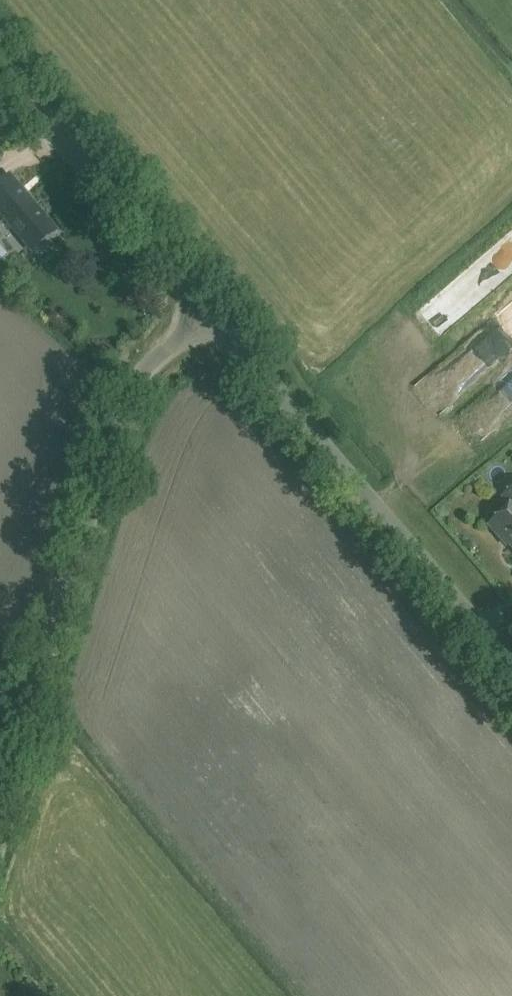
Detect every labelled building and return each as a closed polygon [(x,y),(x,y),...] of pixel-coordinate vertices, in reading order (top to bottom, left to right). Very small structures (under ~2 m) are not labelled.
[(41,135),(29,144),(35,153),(47,144),(41,135)] [(1,213),(25,241),(33,251),(56,231),(48,222),(10,176),(2,182),(0,184),(0,212),(1,213)] [(504,497),(511,506),(490,524),(503,540),(506,538),(511,545),(511,490),(504,497)]
